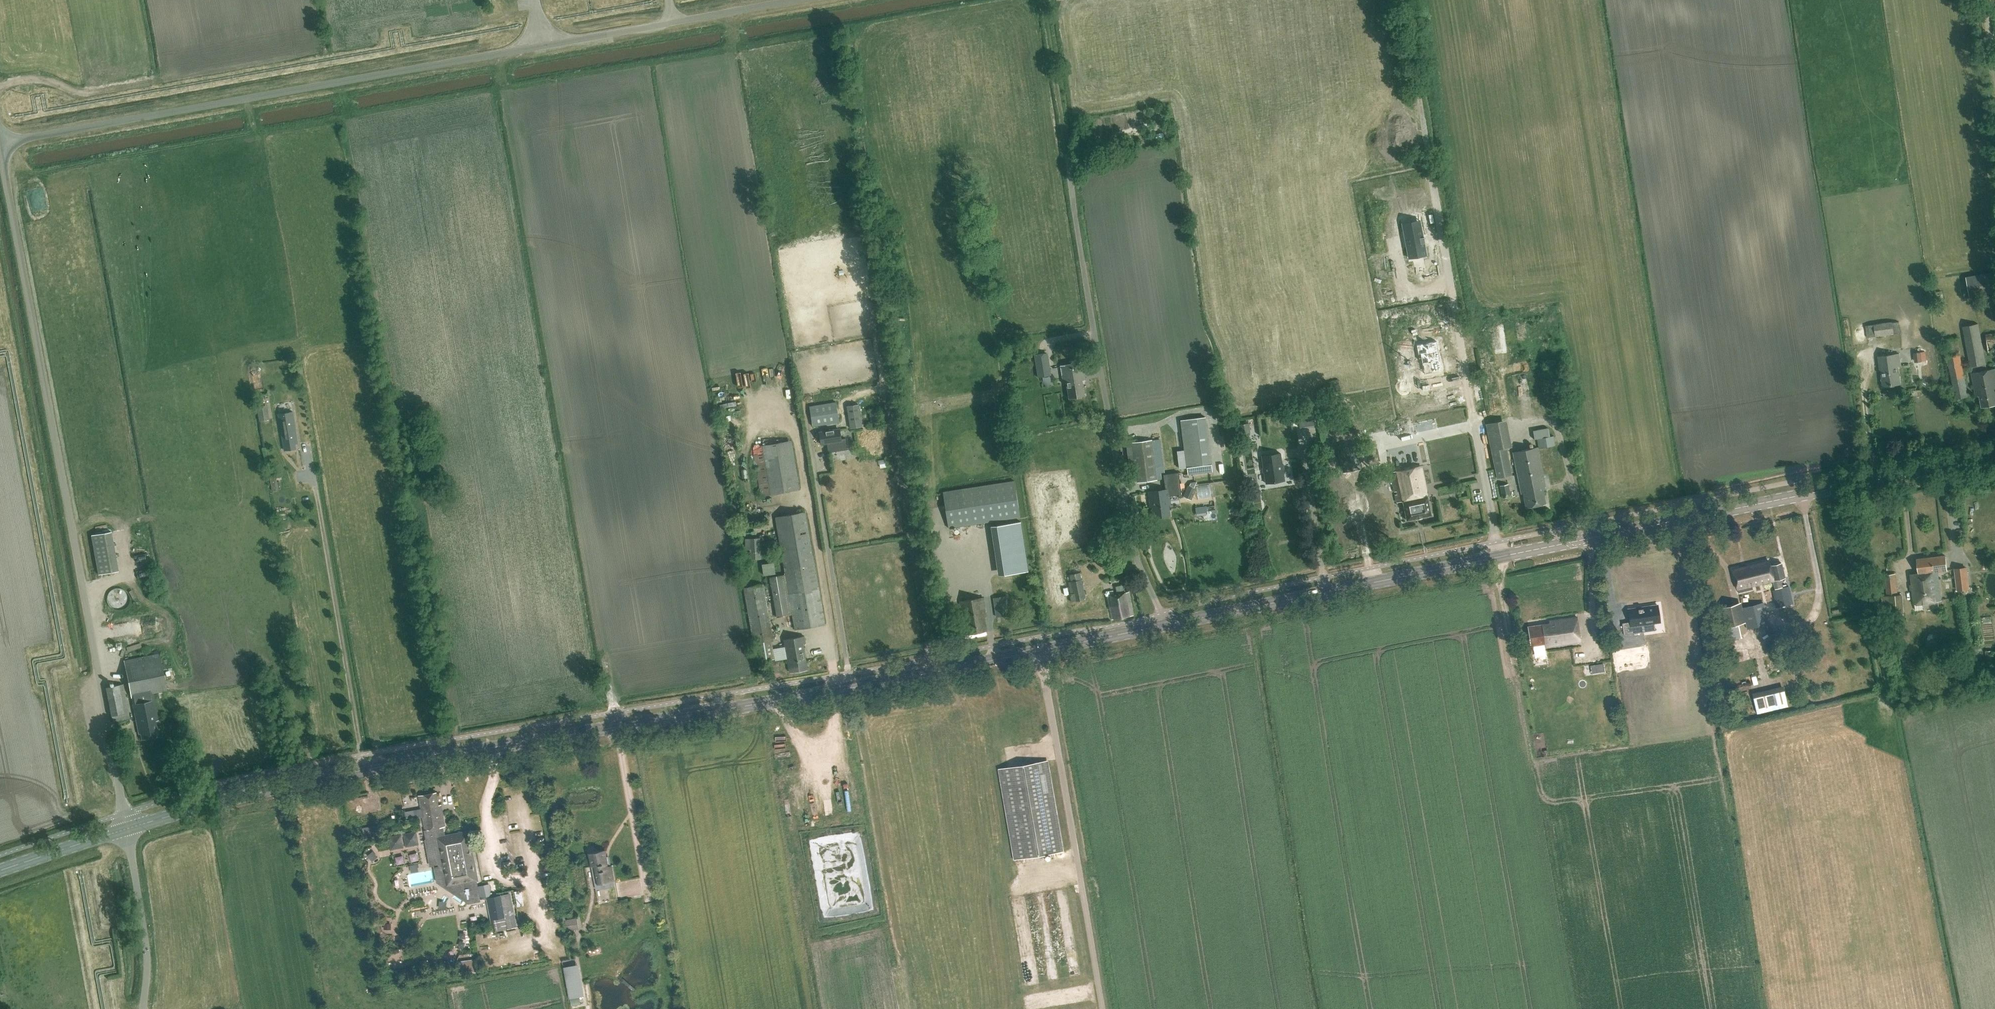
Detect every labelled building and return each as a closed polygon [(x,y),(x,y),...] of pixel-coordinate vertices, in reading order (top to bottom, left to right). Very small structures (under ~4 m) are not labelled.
[(1422,256),(1426,255),(1424,243),(1425,243),(1425,242),(1424,242),(1423,238),(1424,238),(1424,237),(1423,237),(1422,232),(1421,227),(1417,228),(1415,228),(1415,229),(1410,230),(1410,229),(1408,230),(1404,231),(1407,246),(1409,258),(1414,257),(1416,257),(1416,256),(1420,255),(1420,256),(1422,256)] [(1994,292),(1994,272),(1967,277),(1970,297),(1994,292)] [(1893,322),(1893,321),(1866,326),(1867,337),(1894,334),(1900,333),(1899,322),(1893,322)] [(1986,364),(1978,324),(1962,327),(1970,367),(1971,367),(1972,373),(1971,373),(1976,397),(1980,396),(1982,407),(1994,404),(1994,368),(1987,370),(1986,364)] [(1986,335),(1988,352),(1994,351),(1994,334),(1986,335)] [(1424,373),(1422,374),(1423,378),(1424,378),(1423,374),(1441,371),(1442,375),(1443,375),(1437,341),(1416,345),(1418,354),(1420,354),(1424,373)] [(1956,399),(1968,396),(1959,351),(1947,353),(1956,399)] [(1049,369),(1047,353),(1034,355),(1037,371),(1049,369)] [(1901,384),(1898,366),(1901,366),(1899,353),(1878,356),(1880,369),(1881,369),(1883,386),(1901,384)] [(1085,396),(1082,380),(1086,379),(1083,362),(1060,366),(1063,383),(1067,383),(1069,398),(1085,396)] [(1512,376),(1517,395),(1537,391),(1532,371),(1512,376)] [(305,403),(305,391),(288,390),(288,402),(305,403)] [(813,427),(841,421),(838,402),(809,407),(813,427)] [(859,404),(847,406),(851,428),(863,426),(859,404)] [(260,421),(270,419),(268,405),(257,407),(260,421)] [(872,425),(880,423),(878,410),(870,411),(872,425)] [(280,414),(279,414),(281,428),(285,451),(296,449),(296,444),(298,444),(295,426),(293,412),(292,412),(280,414)] [(1300,428),(1316,425),(1314,412),(1298,415),(1300,428)] [(1187,468),(1212,464),(1206,417),(1181,420),(1187,468)] [(1424,420),(1412,423),(1414,432),(1426,430),(1424,420)] [(1240,435),(1251,433),(1249,423),(1239,424),(1240,435)] [(1471,426),(1438,432),(1447,477),(1480,471),(1471,426)] [(1547,428),(1533,430),(1534,439),(1537,439),(1549,437),(1547,428)] [(848,449),(846,438),(842,439),(840,430),(820,433),(822,443),(827,443),(829,452),(848,449)] [(1160,439),(1152,440),(1157,480),(1162,479),(1161,473),(1164,472),(1160,439)] [(1137,482),(1157,480),(1152,440),(1132,443),(1137,482)] [(789,441),(758,445),(765,493),(774,491),(774,485),(772,470),(780,469),(782,469),(783,477),(790,478),(801,476),(799,463),(785,465),(784,460),(780,460),(780,466),(778,466),(772,465),(772,463),(774,449),(780,448),(764,446),(774,445),(775,445),(782,444),(788,445),(789,441)] [(1343,472),(1362,468),(1357,444),(1338,448),(1343,472)] [(1546,504),(1542,487),(1545,486),(1537,447),(1513,452),(1521,494),(1523,494),(1526,508),(1546,504)] [(1506,448),(1492,451),(1498,478),(1512,476),(1506,448)] [(1187,468),(1184,450),(1177,451),(1180,468),(1187,468)] [(1266,483),(1285,480),(1283,472),(1284,471),(1283,463),(1282,463),(1281,453),(1262,456),(1266,483)] [(821,462),(823,468),(835,466),(833,460),(821,462)] [(1213,472),(1212,464),(1187,468),(1188,475),(1213,472)] [(1421,467),(1391,473),(1397,502),(1403,501),(1407,520),(1431,515),(1427,496),(1421,467)] [(1170,502),(1169,496),(1182,494),(1179,472),(1163,474),(1165,490),(1149,492),(1150,501),(1152,501),(1154,517),(1170,515),(1168,502),(1170,502)] [(949,528),(1020,516),(1015,481),(943,492),(949,528)] [(1214,482),(1200,483),(1200,499),(1215,498),(1214,482)] [(1503,499),(1511,497),(1508,484),(1500,486),(1503,499)] [(1190,496),(1194,488),(1188,486),(1185,494),(1190,496)] [(1197,516),(1208,514),(1206,506),(1196,507),(1197,516)] [(825,624),(805,512),(776,517),(786,575),(770,578),(777,617),(793,614),(795,630),(825,624)] [(1020,522),(991,526),(999,575),(1028,570),(1020,522)] [(111,532),(92,536),(99,575),(119,572),(111,532)] [(762,559),(760,538),(745,539),(746,550),(750,550),(750,559),(762,559)] [(147,546),(135,550),(138,559),(150,555),(147,546)] [(1920,580),(1939,578),(1938,571),(1947,570),(1945,556),(1917,559),(1919,573),(1920,580)] [(1770,566),(1769,561),(1753,565),(1746,566),(1740,568),(1733,570),(1738,592),(1753,589),(1752,586),(1758,585),(1758,584),(1773,580),(1771,570),(1770,566)] [(1780,578),(1785,577),(1781,563),(1779,563),(1778,562),(1774,563),(1773,565),(1771,565),(1772,570),(1771,570),(1773,580),(1775,588),(1781,586),(1782,586),(1780,578)] [(1957,591),(1970,589),(1967,567),(1954,569),(1957,591)] [(1941,601),(1939,578),(1920,580),(1919,573),(1911,574),(1914,604),(1941,601)] [(1897,595),(1895,574),(1885,575),(1887,596),(1881,597),(1883,620),(1903,618),(1901,594),(1897,595)] [(1070,594),(1071,602),(1086,599),(1082,580),(1071,582),(1073,593),(1070,594)] [(775,659),(772,641),(773,641),(763,584),(744,587),(755,645),(758,644),(761,661),(775,659)] [(112,588),(114,606),(132,604),(129,586),(112,588)] [(1783,588),(1787,604),(1793,603),(1788,587),(1783,588)] [(1112,619),(1133,615),(1129,592),(1107,596),(1112,619)] [(1007,596),(994,598),(996,617),(1010,615),(1007,596)] [(984,617),(986,617),(984,606),(983,597),(982,598),(964,601),(960,601),(963,618),(966,617),(968,633),(986,631),(984,617)] [(1742,608),(1745,622),(1747,629),(1768,624),(1763,602),(1742,608)] [(1659,614),(1658,605),(1628,609),(1630,621),(1622,623),(1624,634),(1644,631),(1643,624),(1654,622),(1653,615),(1659,614)] [(1545,646),(1580,641),(1577,617),(1549,621),(1550,623),(1528,626),(1531,646),(1545,644),(1545,646)] [(1725,641),(1741,637),(1738,624),(1722,628),(1725,641)] [(790,672),(808,669),(803,644),(806,643),(804,636),(784,639),(790,672)] [(158,736),(155,721),(158,720),(153,693),(167,690),(159,654),(124,661),(139,734),(141,734),(142,739),(158,736)] [(112,721),(130,718),(123,684),(106,687),(112,721)] [(1760,711),(1791,703),(1787,686),(1756,694),(1760,711)] [(1016,858),(1062,851),(1046,761),(1000,769),(1016,858)] [(440,811),(436,792),(419,795),(425,830),(426,830),(427,838),(426,840),(430,860),(431,865),(434,864),(438,881),(468,902),(480,900),(480,899),(469,839),(467,839),(461,836),(461,833),(445,836),(444,826),(445,826),(442,810),(440,811)] [(832,847),(833,838),(819,838),(819,847),(832,847)] [(407,847),(406,840),(397,840),(397,848),(407,847)] [(611,865),(608,866),(605,850),(589,853),(591,866),(594,865),(601,903),(618,900),(611,865)] [(421,871),(412,874),(414,882),(423,879),(421,871)] [(478,886),(481,897),(492,895),(490,884),(478,886)] [(496,931),(517,927),(511,893),(486,898),(493,932),(496,931)] [(454,905),(453,895),(445,895),(445,905),(454,905)] [(573,919),(565,920),(567,931),(575,929),(573,919)] [(480,972),(479,960),(475,960),(457,962),(459,975),(480,972)] [(582,985),(578,963),(564,966),(571,998),(584,995),(582,985)] [(1053,991),(1053,1002),(1067,1002),(1068,992),(1053,991)]
